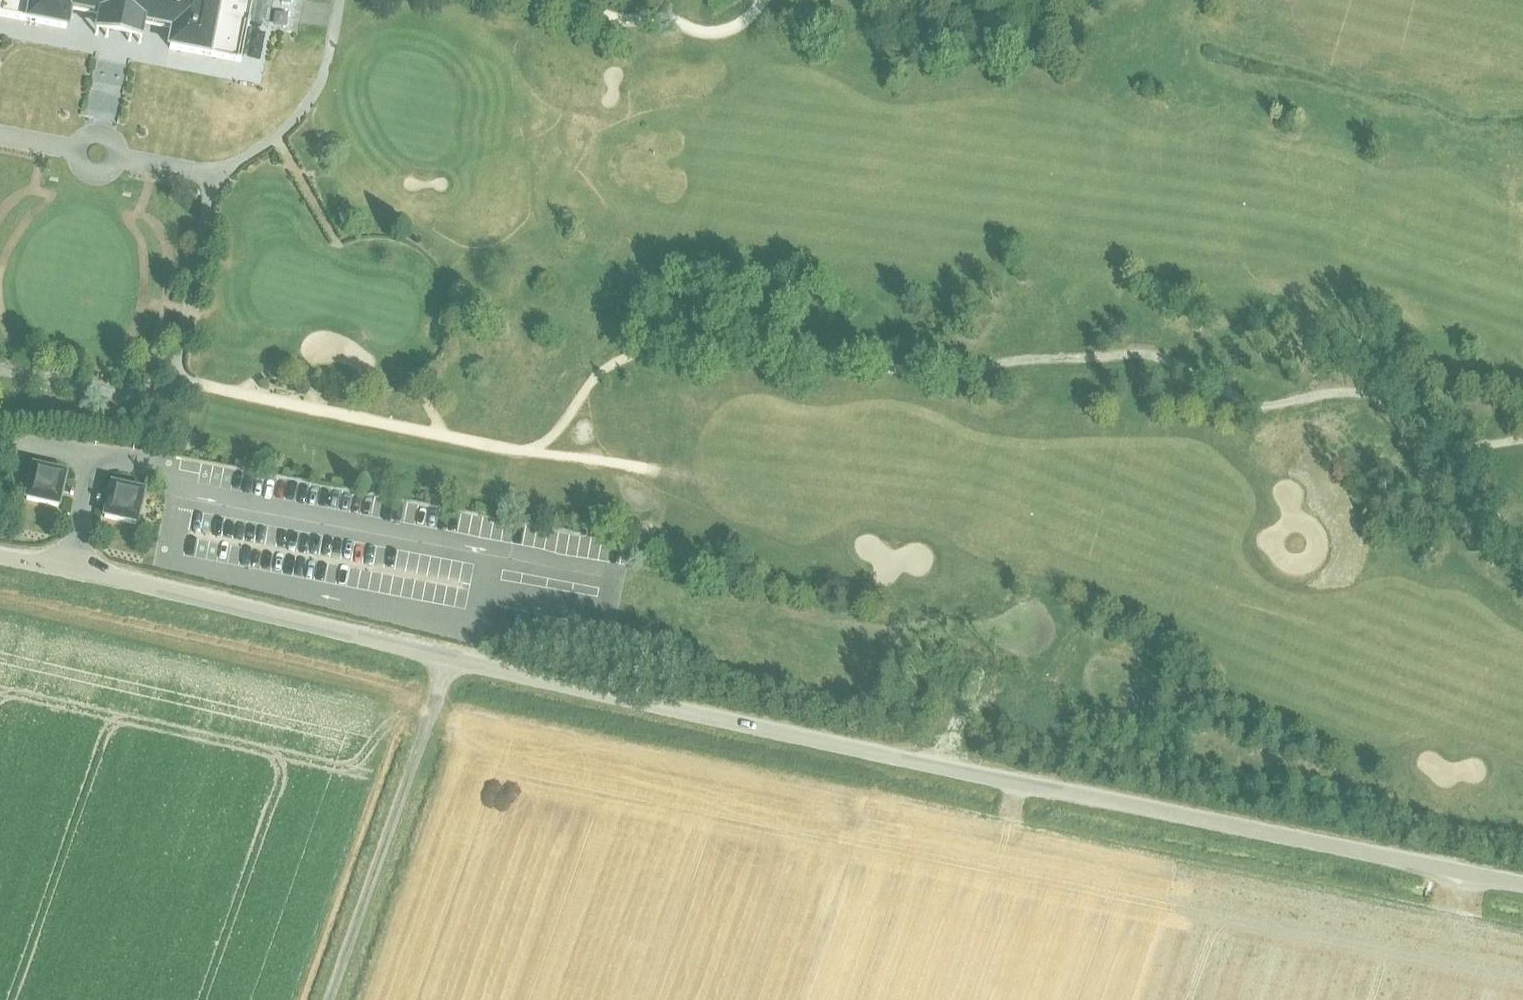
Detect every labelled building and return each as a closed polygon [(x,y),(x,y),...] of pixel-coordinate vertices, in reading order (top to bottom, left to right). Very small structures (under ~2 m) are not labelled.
[(65,28),(69,5),(98,10),(96,20),(99,21),(99,20),(140,27),(140,28),(142,29),(144,19),(173,25),(169,48),(240,62),(247,26),(248,26),(249,21),(248,21),(252,0),(0,0),(0,16),(65,28)] [(33,468),(26,500),(57,507),(64,476),(33,468)] [(142,494),(111,487),(104,518),(135,525),(142,494)]
